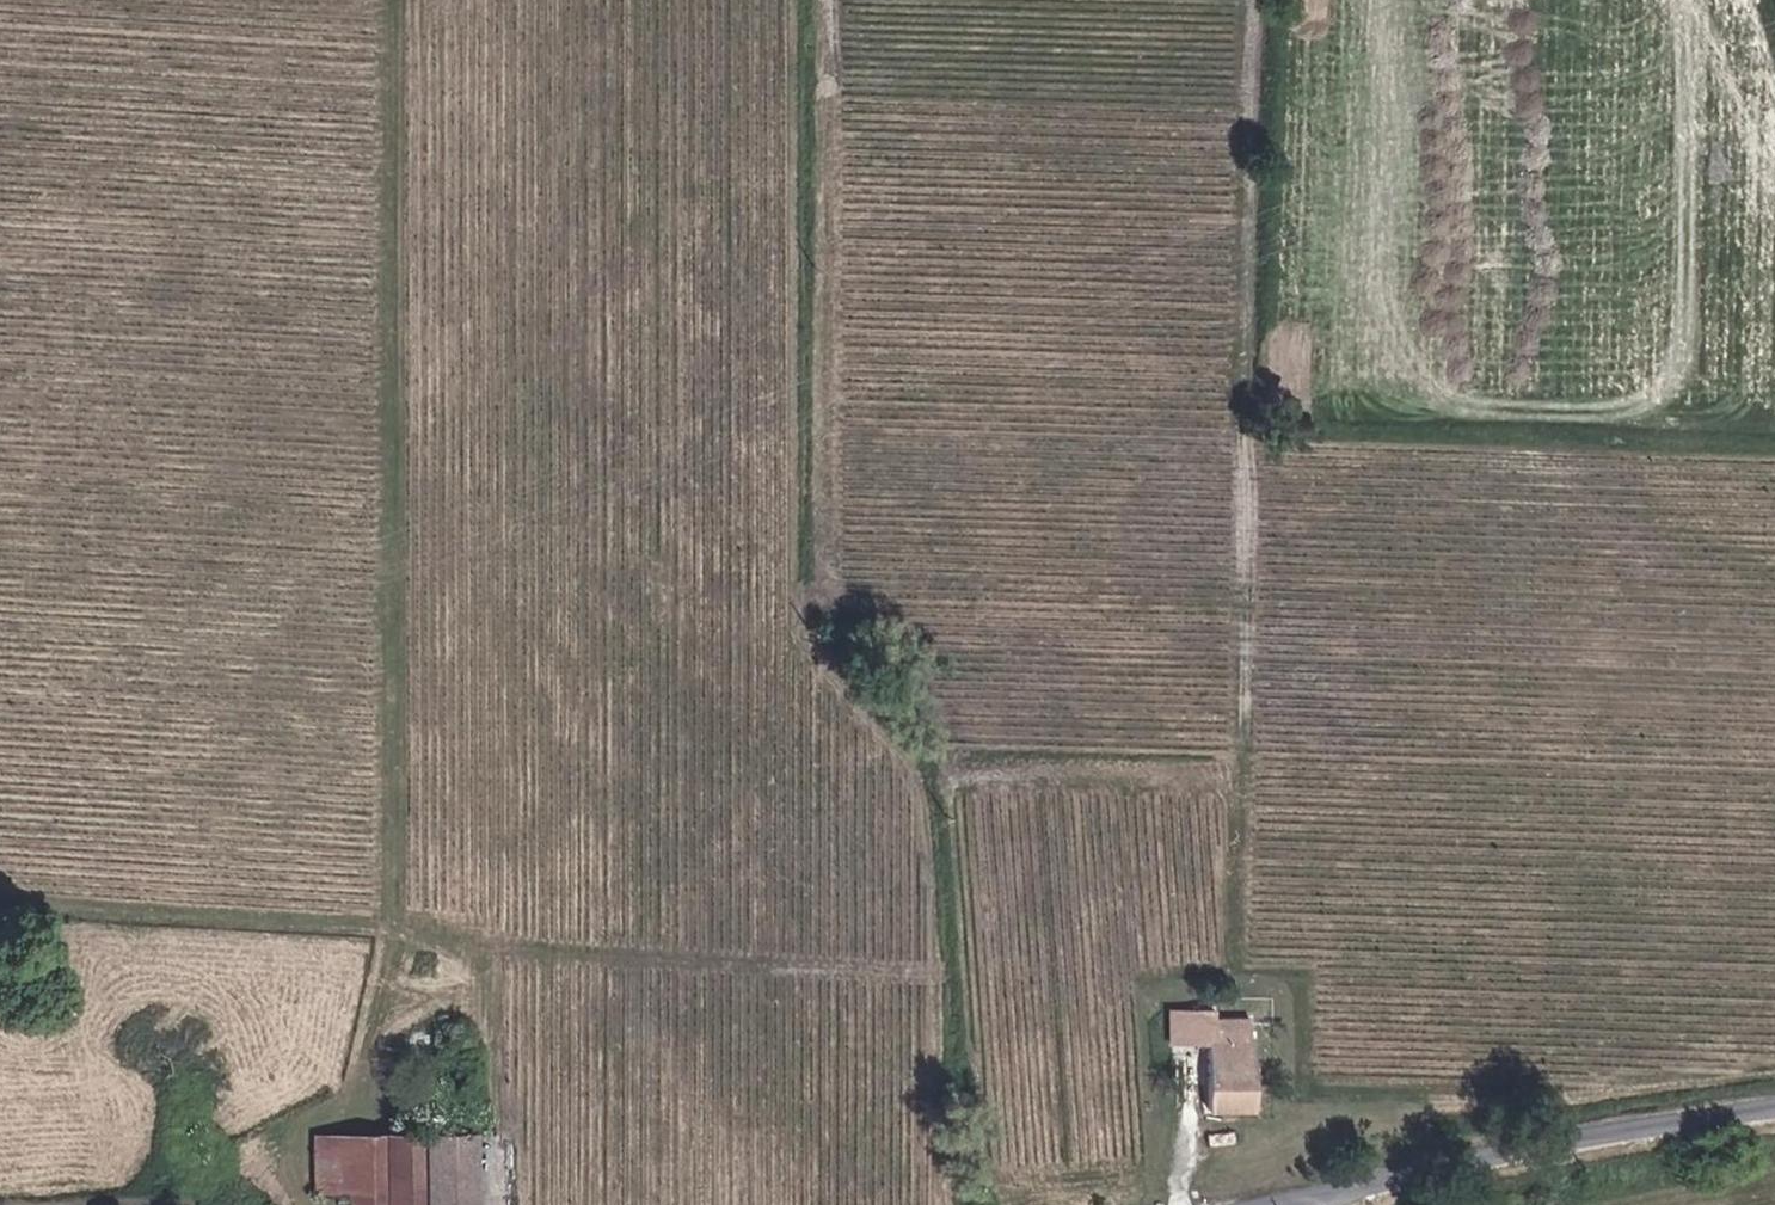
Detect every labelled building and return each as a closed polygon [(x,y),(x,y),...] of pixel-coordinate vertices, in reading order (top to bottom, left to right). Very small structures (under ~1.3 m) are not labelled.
[(1216,997),(1216,1005),(1244,1007),(1244,997),(1216,997)] [(1244,1007),(1216,1005),(1216,1029),(1230,1029),(1227,1087),(1276,1089),(1282,1024),(1275,1025),(1253,1023),(1254,1008),(1244,1007)] [(1276,1009),(1254,1008),(1253,1023),(1275,1025),(1276,1009)] [(462,1131),(303,1132),(309,1193),(342,1189),(342,1204),(465,1204),(462,1131)]
